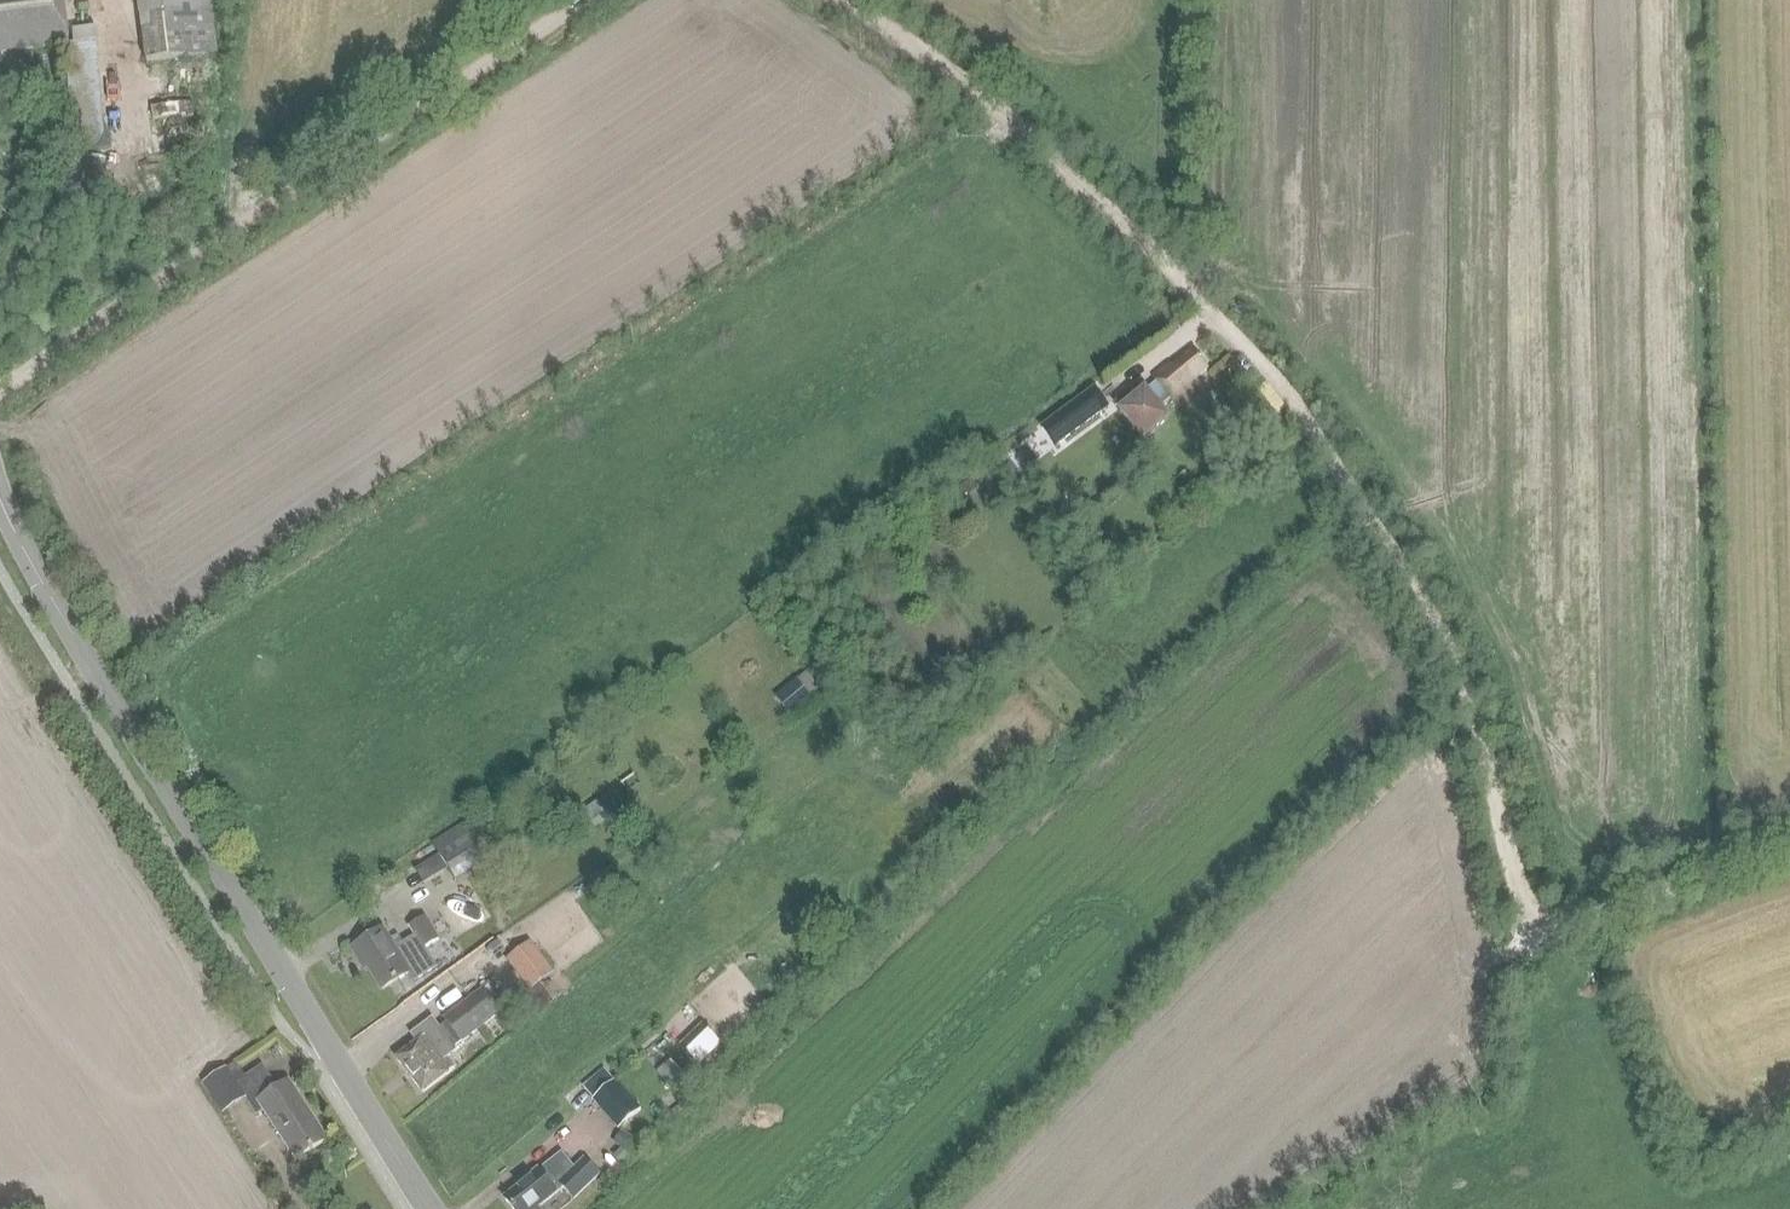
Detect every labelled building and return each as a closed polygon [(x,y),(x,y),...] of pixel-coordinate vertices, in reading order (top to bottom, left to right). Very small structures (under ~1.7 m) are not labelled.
[(66,40),(61,0),(0,0),(0,49),(66,40)] [(212,0),(138,0),(146,63),(219,54),(212,0)] [(74,44),(98,42),(96,27),(73,29),(74,44)] [(68,94),(66,75),(6,81),(9,107),(40,104),(42,123),(67,121),(65,95),(68,94)] [(69,162),(67,131),(44,133),(47,164),(69,162)] [(1147,391),(1144,387),(1119,406),(1140,435),(1166,416),(1157,404),(1169,396),(1173,401),(1198,382),(1194,377),(1208,367),(1194,348),(1172,364),(1170,361),(1153,374),(1159,382),(1147,391)] [(1094,389),(1041,428),(1055,447),(1108,408),(1094,389)] [(798,709),(812,697),(797,680),(783,692),(798,709)] [(455,882),(491,859),(475,833),(438,856),(447,870),(455,882)] [(403,944),(395,949),(388,938),(383,929),(353,948),(361,962),(364,960),(369,968),(382,990),(409,973),(415,982),(437,968),(425,949),(439,940),(425,917),(409,927),(415,936),(403,944)] [(506,961),(531,992),(553,975),(529,943),(506,961)] [(484,989),(445,1018),(450,1025),(462,1041),(501,1013),(484,989)] [(417,1041),(396,1057),(422,1092),(454,1068),(464,1060),(456,1049),(455,1047),(462,1041),(450,1025),(443,1031),(433,1017),(411,1033),(417,1041)] [(709,1024),(688,1044),(703,1060),(724,1040),(709,1024)] [(687,1077),(670,1059),(656,1072),(674,1090),(687,1077)] [(243,1075),(234,1081),(244,1095),(255,1113),(264,1107),(296,1156),(325,1137),(286,1079),(276,1085),(261,1063),(243,1075)] [(616,1080),(592,1101),(617,1130),(641,1110),(616,1080)] [(614,1143),(631,1154),(639,1141),(622,1130),(614,1143)] [(628,1155),(621,1148),(613,1157),(620,1164),(628,1155)] [(537,1206),(562,1187),(575,1198),(598,1172),(583,1157),(574,1167),(562,1152),(539,1170),(537,1169),(518,1184),(520,1186),(505,1198),(513,1208),(539,1208),(537,1206)]
